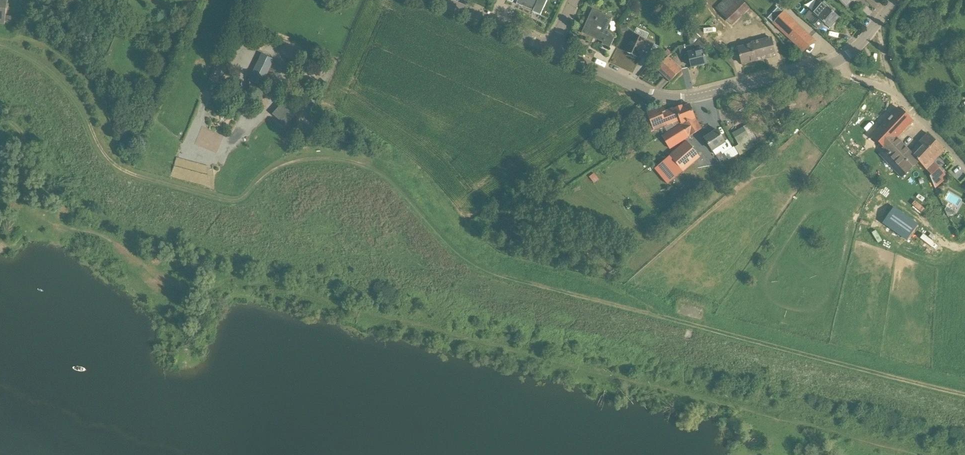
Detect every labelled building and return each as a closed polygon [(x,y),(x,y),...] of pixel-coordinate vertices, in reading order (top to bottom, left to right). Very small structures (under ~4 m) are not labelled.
[(6,16),(8,1),(2,0),(0,0),(0,24),(5,25),(5,21),(12,22),(12,17),(6,16)] [(547,0),(518,0),(516,4),(522,7),(523,7),(533,11),(533,12),(541,16),(548,0),(547,0)] [(739,0),(723,0),(715,9),(722,16),(739,0)] [(839,18),(826,7),(823,10),(818,5),(807,18),(819,28),(821,25),(823,26),(824,24),(830,29),(839,18)] [(612,18),(602,14),(593,10),(582,33),(583,34),(584,31),(604,41),(602,45),(610,48),(617,34),(607,29),(612,18)] [(813,41),(791,20),(789,22),(783,17),(776,25),(803,51),(813,41)] [(622,33),(629,31),(627,25),(620,26),(622,33)] [(648,57),(654,45),(647,41),(648,39),(635,34),(626,52),(638,58),(640,53),(648,57)] [(686,47),(685,46),(679,48),(681,56),(688,55),(692,68),(707,64),(703,50),(708,45),(701,38),(695,45),(686,47)] [(726,44),(720,39),(712,47),(718,53),(726,44)] [(776,56),(773,46),(772,41),(738,49),(742,65),(776,56)] [(262,98),(278,63),(274,61),(275,59),(262,54),(249,81),(250,81),(250,94),(262,98)] [(671,82),(682,71),(682,70),(669,57),(657,69),(670,81),(670,82),(671,82)] [(286,124),(296,110),(284,101),(273,115),(286,124)] [(669,150),(687,138),(702,129),(695,119),(695,118),(690,105),(683,108),(682,106),(676,109),(676,108),(666,112),(663,106),(638,116),(645,134),(654,130),(654,132),(678,122),(680,126),(662,137),(669,150)] [(919,162),(913,156),(896,138),(911,122),(912,123),(913,122),(899,109),(872,137),(885,149),(883,151),(899,166),(895,171),(903,179),(918,163),(919,162)] [(611,130),(612,133),(615,137),(616,139),(626,133),(622,126),(621,124),(611,130)] [(726,143),(723,139),(718,131),(705,139),(713,152),(714,152),(716,155),(722,151),(720,147),(726,143)] [(945,150),(928,134),(914,148),(918,151),(913,156),(919,162),(918,163),(932,176),(936,188),(937,187),(943,181),(940,179),(945,174),(933,163),(945,150)] [(698,155),(695,151),(691,146),(684,152),(680,147),(669,156),(682,173),(694,163),(692,160),(698,155)] [(594,183),(599,180),(595,174),(590,177),(594,183)] [(947,207),(945,210),(948,217),(957,213),(947,207)] [(902,213),(892,229),(916,244),(926,229),(902,213)]
